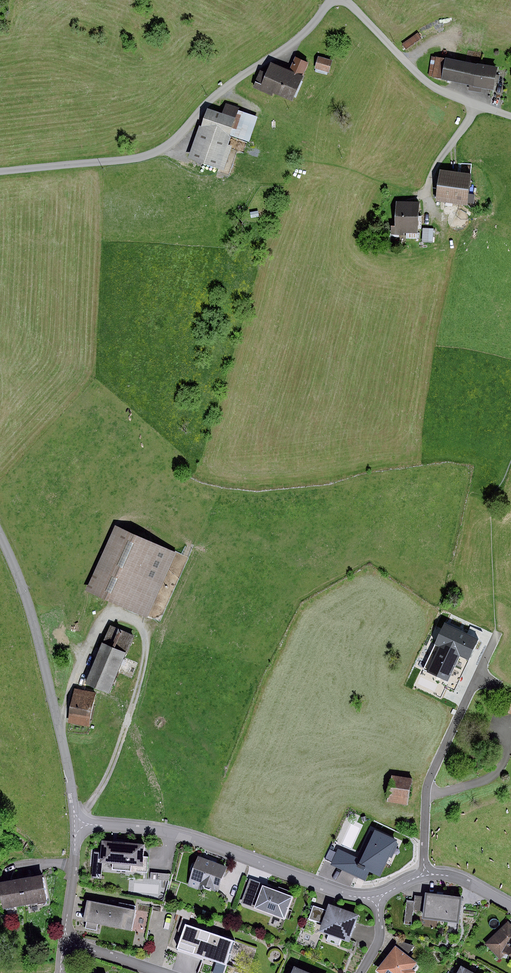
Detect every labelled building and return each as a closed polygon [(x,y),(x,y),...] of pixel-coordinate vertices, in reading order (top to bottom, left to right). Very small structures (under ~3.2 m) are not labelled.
[(418,33),(402,44),(406,49),(422,38),(418,33)] [(497,67),(435,55),(431,78),(469,85),(468,91),(481,93),(482,88),(492,90),(494,82),(498,83),(499,75),(495,74),(497,67)] [(290,70),(271,62),(266,72),(260,69),(252,88),(272,96),(273,93),(292,101),(308,63),(295,57),(290,70)] [(333,64),(317,59),(313,71),(329,76),(333,64)] [(222,117),(208,112),(191,157),(223,168),(231,147),(226,145),(230,134),(249,141),(258,118),(226,106),(222,117)] [(471,174),(440,170),(436,201),(466,205),(466,203),(474,204),(475,194),(469,193),(471,174)] [(420,201),(395,200),(394,226),(391,226),(390,235),(403,235),(403,232),(418,233),(420,201)] [(433,229),(423,228),(422,241),(432,242),(433,229)] [(177,555),(112,526),(83,593),(148,621),(177,555)] [(444,623),(434,644),(440,646),(428,672),(447,681),(459,655),(469,660),(479,639),(444,623)] [(133,636),(110,626),(85,685),(108,695),(133,636)] [(95,694),(75,690),(68,723),(88,727),(95,694)] [(412,781),(392,777),(387,801),(407,805),(412,781)] [(360,859),(338,849),(330,865),(365,881),(369,872),(379,877),(397,840),(374,829),(360,859)] [(144,845),(102,841),(100,862),(113,863),(112,869),(147,873),(149,857),(143,856),(144,845)] [(225,867),(197,857),(194,864),(191,865),(190,869),(191,872),(188,880),(202,885),(204,888),(208,890),(211,888),(217,891),(225,867)] [(20,879),(24,905),(46,901),(41,875),(20,879)] [(20,879),(0,882),(0,892),(3,909),(24,905),(20,879)] [(252,908),(261,884),(249,880),(240,903),(252,908)] [(277,890),(261,884),(252,908),(284,920),(293,897),(286,894),(287,890),(278,887),(277,890)] [(462,897),(425,893),(425,897),(423,911),(422,919),(458,923),(462,897)] [(423,911),(425,897),(415,896),(414,902),(407,901),(404,922),(412,923),(413,910),(423,911)] [(118,907),(86,900),(82,920),(86,921),(85,927),(96,930),(97,924),(129,930),(133,910),(134,906),(118,903),(118,907)] [(326,911),(313,906),(308,920),(320,924),(317,932),(348,943),(358,916),(329,905),(326,911)] [(192,912),(178,907),(175,914),(182,917),(181,919),(189,922),(192,912)] [(150,914),(133,910),(129,930),(146,934),(150,914)] [(508,923),(486,944),(500,960),(507,953),(510,955),(510,924),(508,923)] [(200,931),(184,925),(176,949),(225,965),(233,941),(210,934),(208,942),(198,939),(200,931)] [(395,946),(407,955),(415,946),(399,940),(395,946)] [(395,946),(376,971),(379,972),(414,972),(416,972),(412,969),(417,962),(407,955),(395,946)]
